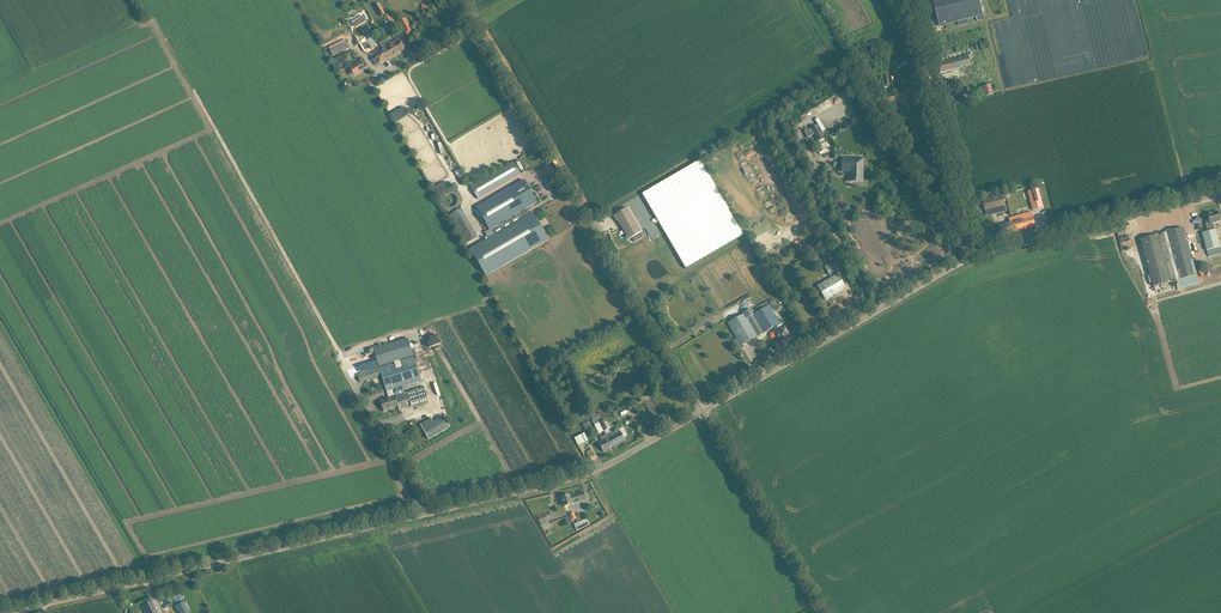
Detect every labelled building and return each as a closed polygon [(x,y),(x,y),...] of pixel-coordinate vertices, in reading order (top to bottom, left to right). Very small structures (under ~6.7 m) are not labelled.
[(979,0),(933,0),(939,26),(957,22),(958,25),(967,23),(966,20),(976,17),(977,21),(984,19),(979,0)] [(380,3),(375,6),(379,14),(381,17),(386,14),(382,7),(380,3)] [(361,11),(350,18),(355,26),(356,28),(367,21),(366,19),(361,11)] [(406,19),(405,19),(400,22),(402,27),(409,24),(406,19)] [(363,36),(371,31),(368,27),(360,31),(363,36)] [(334,56),(350,48),(345,39),(329,47),(334,56)] [(393,57),(405,49),(399,39),(390,44),(391,46),(388,48),(393,57)] [(375,56),(379,64),(393,57),(388,48),(384,41),(387,46),(371,55),(373,58),(375,56)] [(967,51),(946,56),(947,61),(938,63),(940,73),(971,65),(968,56),(971,55),(970,51),(967,51)] [(360,59),(361,62),(350,68),(354,75),(366,69),(369,68),(368,65),(367,66),(363,58),(360,59)] [(954,77),(962,102),(967,100),(964,89),(961,89),(960,85),(963,85),(960,75),(954,77)] [(370,87),(376,84),(374,78),(367,81),(370,87)] [(981,97),(994,95),(992,85),(979,88),(981,97)] [(886,102),(890,101),(895,98),(893,94),(884,98),(886,102)] [(824,137),(816,125),(810,128),(811,129),(805,133),(808,138),(814,134),(818,141),(824,137)] [(842,171),(850,172),(850,182),(863,182),(863,159),(842,158),(842,171)] [(700,160),(642,194),(686,269),(744,235),(701,162),(700,160)] [(478,199),(515,177),(521,174),(513,162),(471,187),(478,199)] [(526,208),(537,202),(524,180),(477,208),(490,230),(491,229),(526,208)] [(1033,210),(1043,207),(1038,189),(1028,191),(1033,210)] [(991,199),(982,201),(985,211),(1005,205),(1004,200),(1002,193),(990,196),(991,199)] [(470,249),(486,276),(548,240),(532,213),(530,215),(526,208),(491,229),(494,236),(470,249)] [(628,208),(616,215),(630,239),(632,238),(634,242),(642,237),(639,233),(642,232),(628,208)] [(477,237),(461,209),(448,217),(451,223),(454,222),(466,243),(477,237)] [(1001,225),(1004,235),(1035,226),(1032,212),(1009,218),(1010,223),(1001,225)] [(1208,214),(1210,221),(1205,222),(1206,225),(1208,232),(1203,233),(1207,251),(1220,247),(1216,230),(1215,230),(1214,223),(1216,222),(1220,221),(1219,212),(1213,213),(1208,214)] [(1199,282),(1197,275),(1184,228),(1142,240),(1154,287),(1178,280),(1180,287),(1199,282)] [(758,244),(762,256),(770,253),(766,241),(758,244)] [(826,300),(846,288),(838,274),(817,286),(826,300)] [(744,314),(728,323),(739,342),(734,344),(737,348),(741,346),(751,340),(758,336),(763,333),(764,333),(773,327),(775,330),(774,331),(779,340),(780,343),(783,341),(792,336),(785,325),(783,321),(779,323),(770,306),(760,311),(754,315),(750,309),(743,313),(744,314)] [(408,339),(374,349),(376,356),(379,366),(414,356),(410,345),(408,339)] [(422,381),(414,357),(358,374),(361,384),(382,377),(389,398),(381,401),(384,411),(398,407),(399,410),(411,406),(412,410),(429,405),(424,387),(404,393),(402,387),(422,381)] [(430,418),(424,409),(405,420),(411,429),(420,424),(430,418)] [(593,418),(592,419),(595,425),(599,434),(603,431),(595,414),(592,416),(593,418)] [(433,422),(423,428),(429,439),(450,427),(444,416),(433,422)] [(423,428),(433,422),(431,418),(430,418),(420,424),(423,428)] [(606,419),(599,423),(603,431),(604,431),(605,433),(608,439),(608,438),(613,447),(625,441),(624,438),(627,436),(623,429),(620,430),(618,428),(611,432),(609,429),(611,428),(606,419)] [(578,446),(588,441),(585,433),(574,438),(578,446)] [(602,442),(599,444),(601,447),(601,448),(602,448),(604,452),(613,447),(608,438),(608,439),(605,433),(606,435),(600,438),(602,442)] [(591,462),(597,459),(593,453),(592,449),(587,452),(589,455),(588,455),(591,462)] [(586,499),(584,492),(570,496),(570,495),(562,497),(564,506),(573,504),(572,503),(586,499)] [(541,525),(544,529),(549,527),(548,523),(546,519),(547,519),(546,515),(538,517),(541,526),(541,525)] [(577,531),(590,525),(586,518),(574,524),(577,531)] [(154,607),(151,601),(143,605),(145,611),(146,612),(157,612),(154,607)] [(177,605),(180,612),(187,612),(188,612),(183,602),(177,605)]
